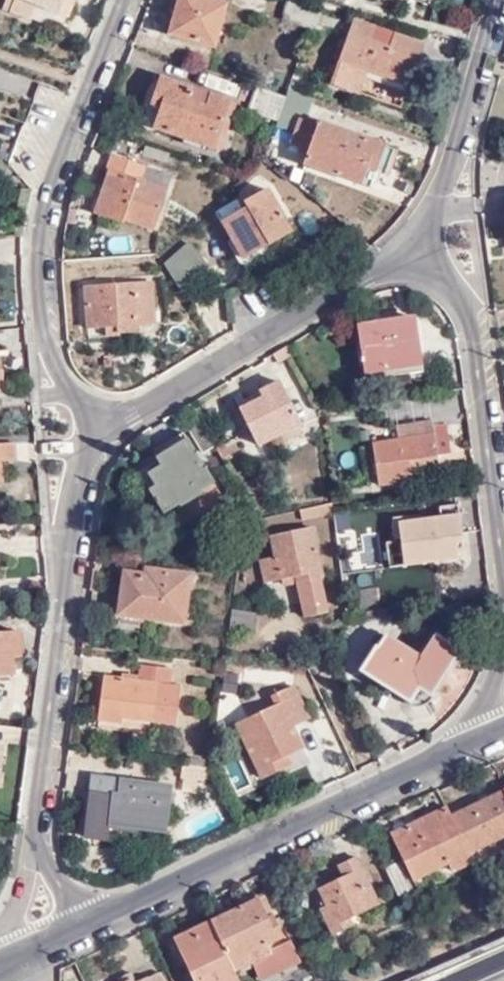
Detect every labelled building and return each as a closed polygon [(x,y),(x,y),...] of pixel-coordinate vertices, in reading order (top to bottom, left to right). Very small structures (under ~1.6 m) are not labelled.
[(2,8),(10,12),(15,0),(5,0),(2,8)] [(10,12),(31,20),(37,5),(59,13),(68,17),(76,1),(73,0),(15,0),(10,12)] [(162,32),(170,34),(179,0),(171,0),(162,32)] [(170,34),(213,47),(227,4),(224,2),(225,0),(179,0),(170,34)] [(298,0),(287,0),(281,19),(308,29),(315,6),(298,0)] [(52,28),(59,13),(37,5),(31,20),(52,28)] [(422,44),(394,34),(390,47),(369,40),(373,26),(354,19),(332,83),(359,92),(367,68),(409,83),(422,44)] [(390,47),(394,34),(373,26),(369,40),(390,47)] [(401,107),(409,83),(367,68),(359,92),(401,107)] [(153,102),(161,77),(158,78),(152,83),(145,95),(145,104),(146,112),(143,118),(143,125),(147,129),(148,129),(157,128),(163,106),(153,102)] [(192,92),(193,88),(161,77),(153,102),(163,106),(157,128),(214,148),(230,101),(209,93),(206,105),(196,102),(198,94),(192,92)] [(285,96),(256,86),(248,110),(277,121),(285,96)] [(209,93),(193,88),(192,92),(198,94),(196,102),(206,105),(209,93)] [(293,138),(300,116),(292,114),(288,129),(286,136),(293,138)] [(320,123),(305,118),(300,116),(293,138),(292,142),(302,145),(310,148),(308,156),(306,164),(375,188),(380,174),(383,174),(392,147),(386,145),(386,143),(321,120),(320,123)] [(300,153),(308,156),(310,148),(302,145),(300,153)] [(399,150),(392,147),(383,174),(391,176),(399,150)] [(108,193),(103,192),(95,213),(122,222),(123,219),(153,229),(171,176),(111,156),(107,169),(110,170),(115,172),(108,193)] [(110,170),(103,192),(108,193),(115,172),(110,170)] [(93,209),(98,187),(81,183),(76,204),(93,209)] [(259,240),(263,248),(291,232),(267,188),(244,201),(246,207),(222,221),(238,248),(241,252),(259,240)] [(259,250),(263,248),(259,240),(241,252),(238,248),(232,251),(238,261),(241,262),(248,262),(259,250)] [(189,244),(165,263),(182,289),(207,267),(189,244)] [(120,325),(121,331),(137,330),(137,323),(154,323),(151,283),(85,287),(87,328),(105,326),(120,325)] [(365,371),(422,363),(415,317),(359,324),(365,371)] [(423,370),(422,363),(365,371),(366,379),(423,370)] [(274,429),(298,418),(279,381),(261,390),(264,397),(241,408),(259,445),(277,436),(274,429)] [(301,424),(298,418),(274,429),(277,436),(301,424)] [(215,444),(201,421),(191,427),(204,451),(215,444)] [(436,435),(435,425),(431,425),(430,421),(400,425),(401,439),(436,435)] [(447,423),(435,425),(436,435),(401,439),(373,443),(379,484),(412,479),(411,465),(410,459),(437,454),(452,452),(447,423)] [(187,437),(157,456),(161,463),(149,471),(156,483),(149,488),(162,511),(178,502),(180,505),(202,493),(200,491),(214,482),(187,437)] [(224,439),(215,444),(222,456),(231,452),(224,439)] [(14,443),(0,444),(0,482),(2,481),(1,460),(15,459),(14,443)] [(438,462),(437,454),(410,459),(411,465),(438,462)] [(161,463),(157,456),(137,468),(149,488),(156,483),(149,471),(161,463)] [(334,510),(333,502),(312,505),(314,517),(335,514),(334,510)] [(405,564),(437,559),(460,555),(457,542),(456,531),(464,530),(460,503),(440,504),(440,516),(400,521),(405,564)] [(296,574),(298,583),(305,614),(327,609),(320,579),(324,577),(313,526),(271,535),(275,556),(261,558),(265,581),(282,578),(296,574)] [(465,541),(464,530),(456,531),(457,542),(465,541)] [(460,555),(437,559),(439,571),(461,568),(460,555)] [(119,614),(140,616),(183,622),(190,575),(146,568),(145,575),(124,572),(119,614)] [(283,585),(298,583),(296,574),(282,578),(283,585)] [(350,590),(352,608),(378,605),(376,588),(350,590)] [(257,611),(231,609),(229,629),(255,632),(257,611)] [(139,630),(140,616),(119,614),(117,627),(139,630)] [(407,615),(393,638),(417,653),(431,632),(407,615)] [(14,674),(13,656),(22,655),(19,632),(0,634),(0,676),(14,674)] [(417,653),(393,638),(388,635),(379,648),(377,646),(360,669),(414,703),(417,704),(424,702),(431,696),(461,650),(437,635),(422,657),(417,653)] [(137,679),(121,677),(103,676),(98,720),(122,723),(123,716),(177,723),(182,686),(171,684),(173,669),(139,664),(138,673),(137,679)] [(232,676),(223,675),(221,691),(230,692),(232,676)] [(280,756),(303,746),(293,725),(309,717),(293,686),(273,696),(277,704),(238,725),(263,776),(285,766),(280,756)] [(307,755),(303,746),(280,756),(285,766),(307,755)] [(206,767),(183,764),(182,777),(205,779),(206,767)] [(111,819),(163,825),(169,785),(149,782),(148,788),(124,785),(125,779),(93,775),(86,836),(109,839),(111,819)] [(451,814),(468,852),(503,835),(503,789),(451,814)] [(451,814),(447,806),(392,832),(413,877),(449,860),(453,869),(472,860),(468,852),(451,814)] [(355,855),(337,863),(342,876),(318,887),(325,904),(320,907),(333,932),(352,924),(348,917),(377,902),(355,855)] [(288,870),(284,861),(276,866),(280,874),(288,870)] [(400,862),(386,869),(399,895),(412,888),(400,862)] [(265,895),(260,898),(269,918),(274,915),(265,895)] [(260,898),(211,920),(234,969),(235,971),(252,963),(261,980),(302,961),(292,940),(268,949),(266,945),(285,937),(274,915),(269,918),(260,898)] [(211,920),(175,937),(196,980),(240,980),(235,971),(234,969),(211,920)] [(161,972),(148,977),(150,980),(165,980),(161,972)]
